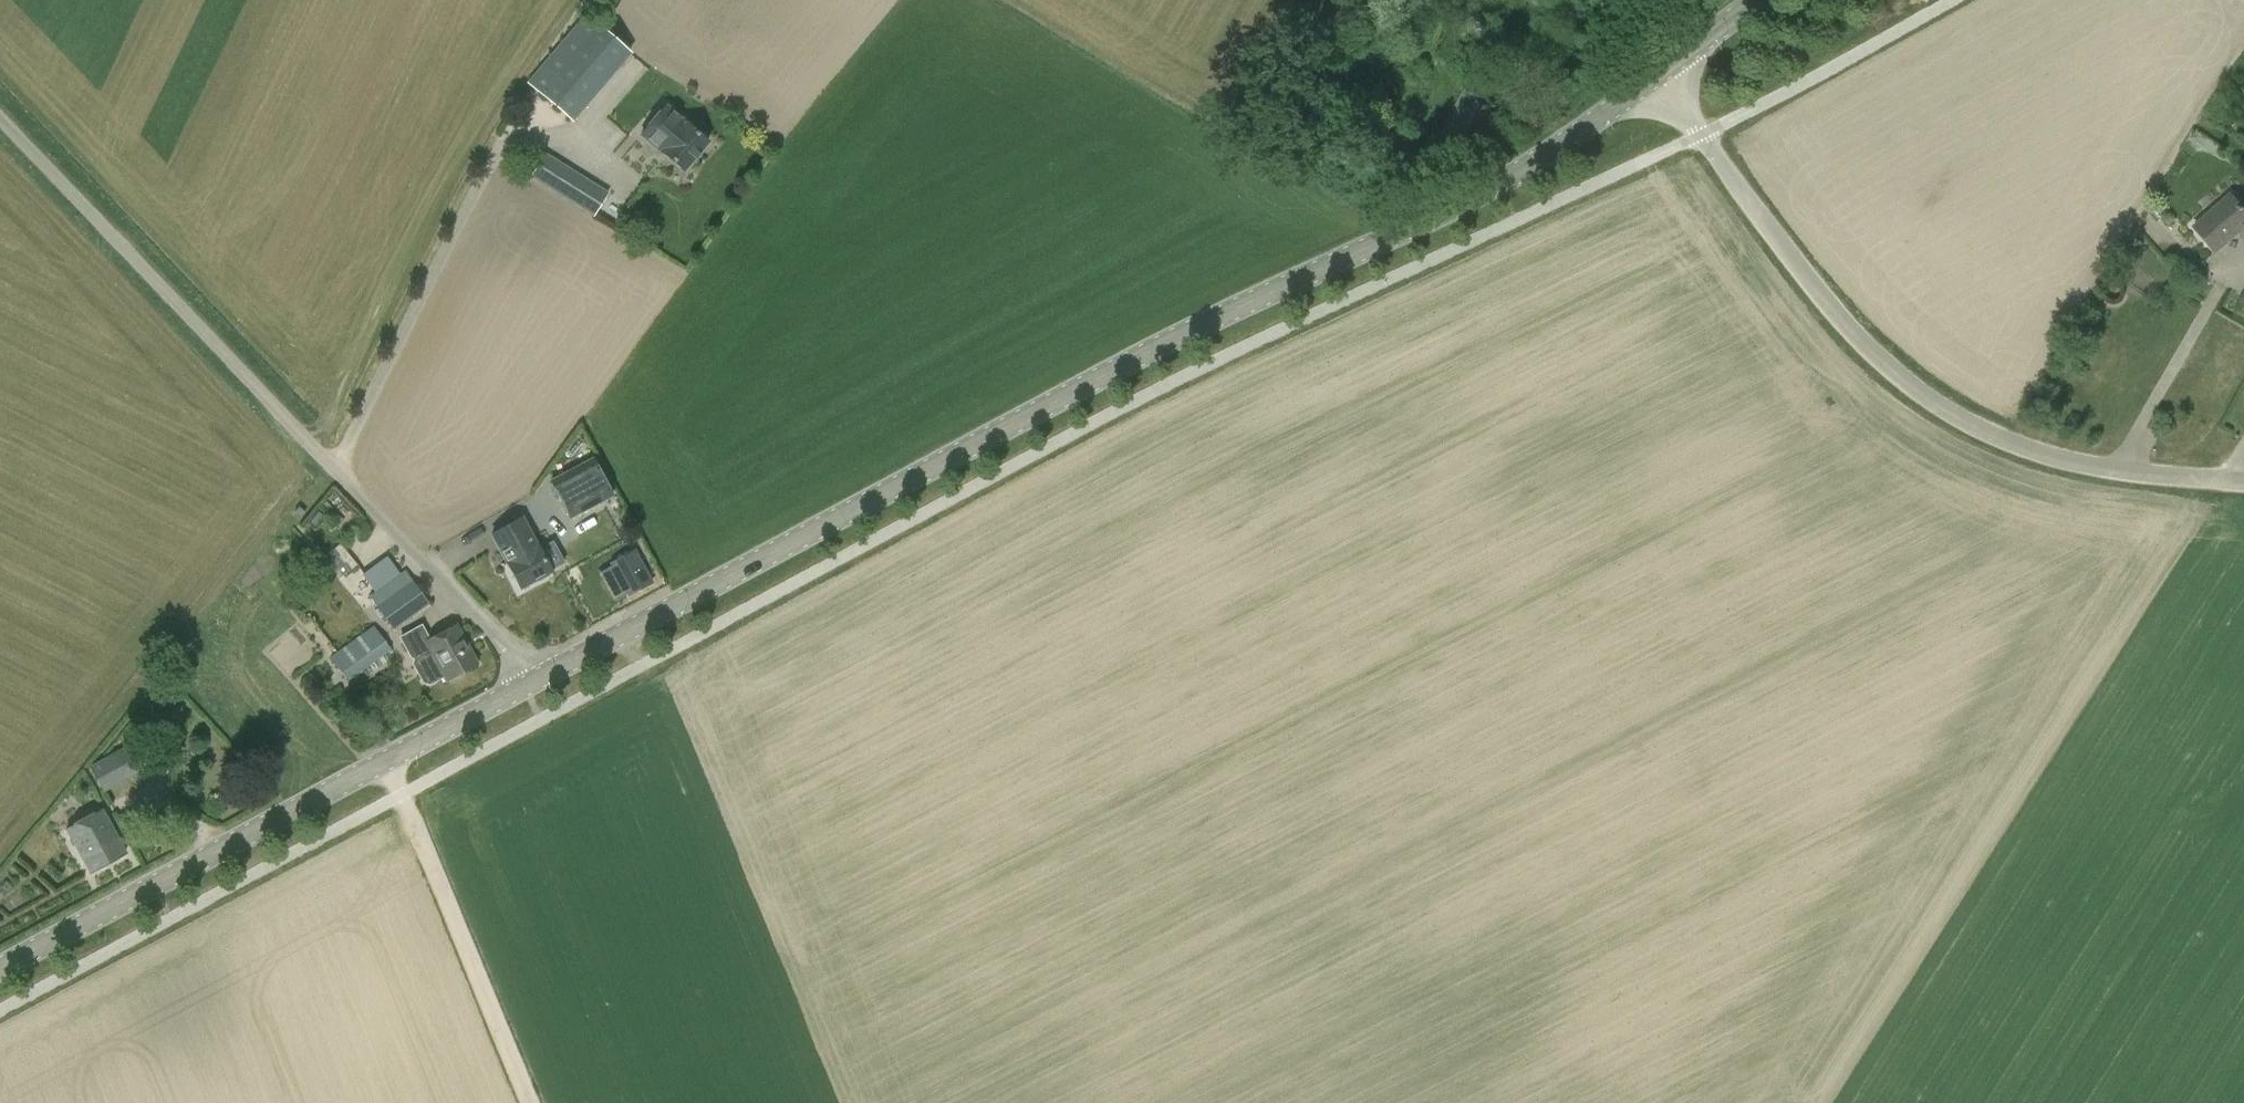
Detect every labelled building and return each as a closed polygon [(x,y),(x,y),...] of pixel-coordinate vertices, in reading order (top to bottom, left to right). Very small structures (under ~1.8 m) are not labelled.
[(572,123),(631,53),(585,15),(527,84),(572,123)] [(708,142),(685,122),(665,106),(640,133),(660,151),(684,171),(708,142)] [(592,181),(545,151),(530,176),(576,205),(592,181)] [(2238,233),(2243,240),(2243,208),(2231,193),(2193,226),(2216,253),(2238,233)] [(592,458),(550,482),(569,517),(612,494),(592,458)] [(501,552),(506,563),(520,589),(552,572),(543,555),(538,546),(522,516),(511,522),(491,534),(501,552)] [(634,550),(610,563),(611,565),(626,592),(627,594),(651,581),(634,550)] [(422,592),(406,570),(369,596),(393,629),(429,604),(422,592)] [(375,623),(330,656),(348,680),(356,674),(392,647),(375,623)] [(430,685),(444,677),(446,681),(478,664),(456,624),(425,641),(428,648),(415,656),(411,663),(419,675),(423,683),(430,685)] [(138,739),(89,766),(103,792),(152,765),(138,739)] [(126,853),(103,809),(67,828),(91,872),(126,853)]
